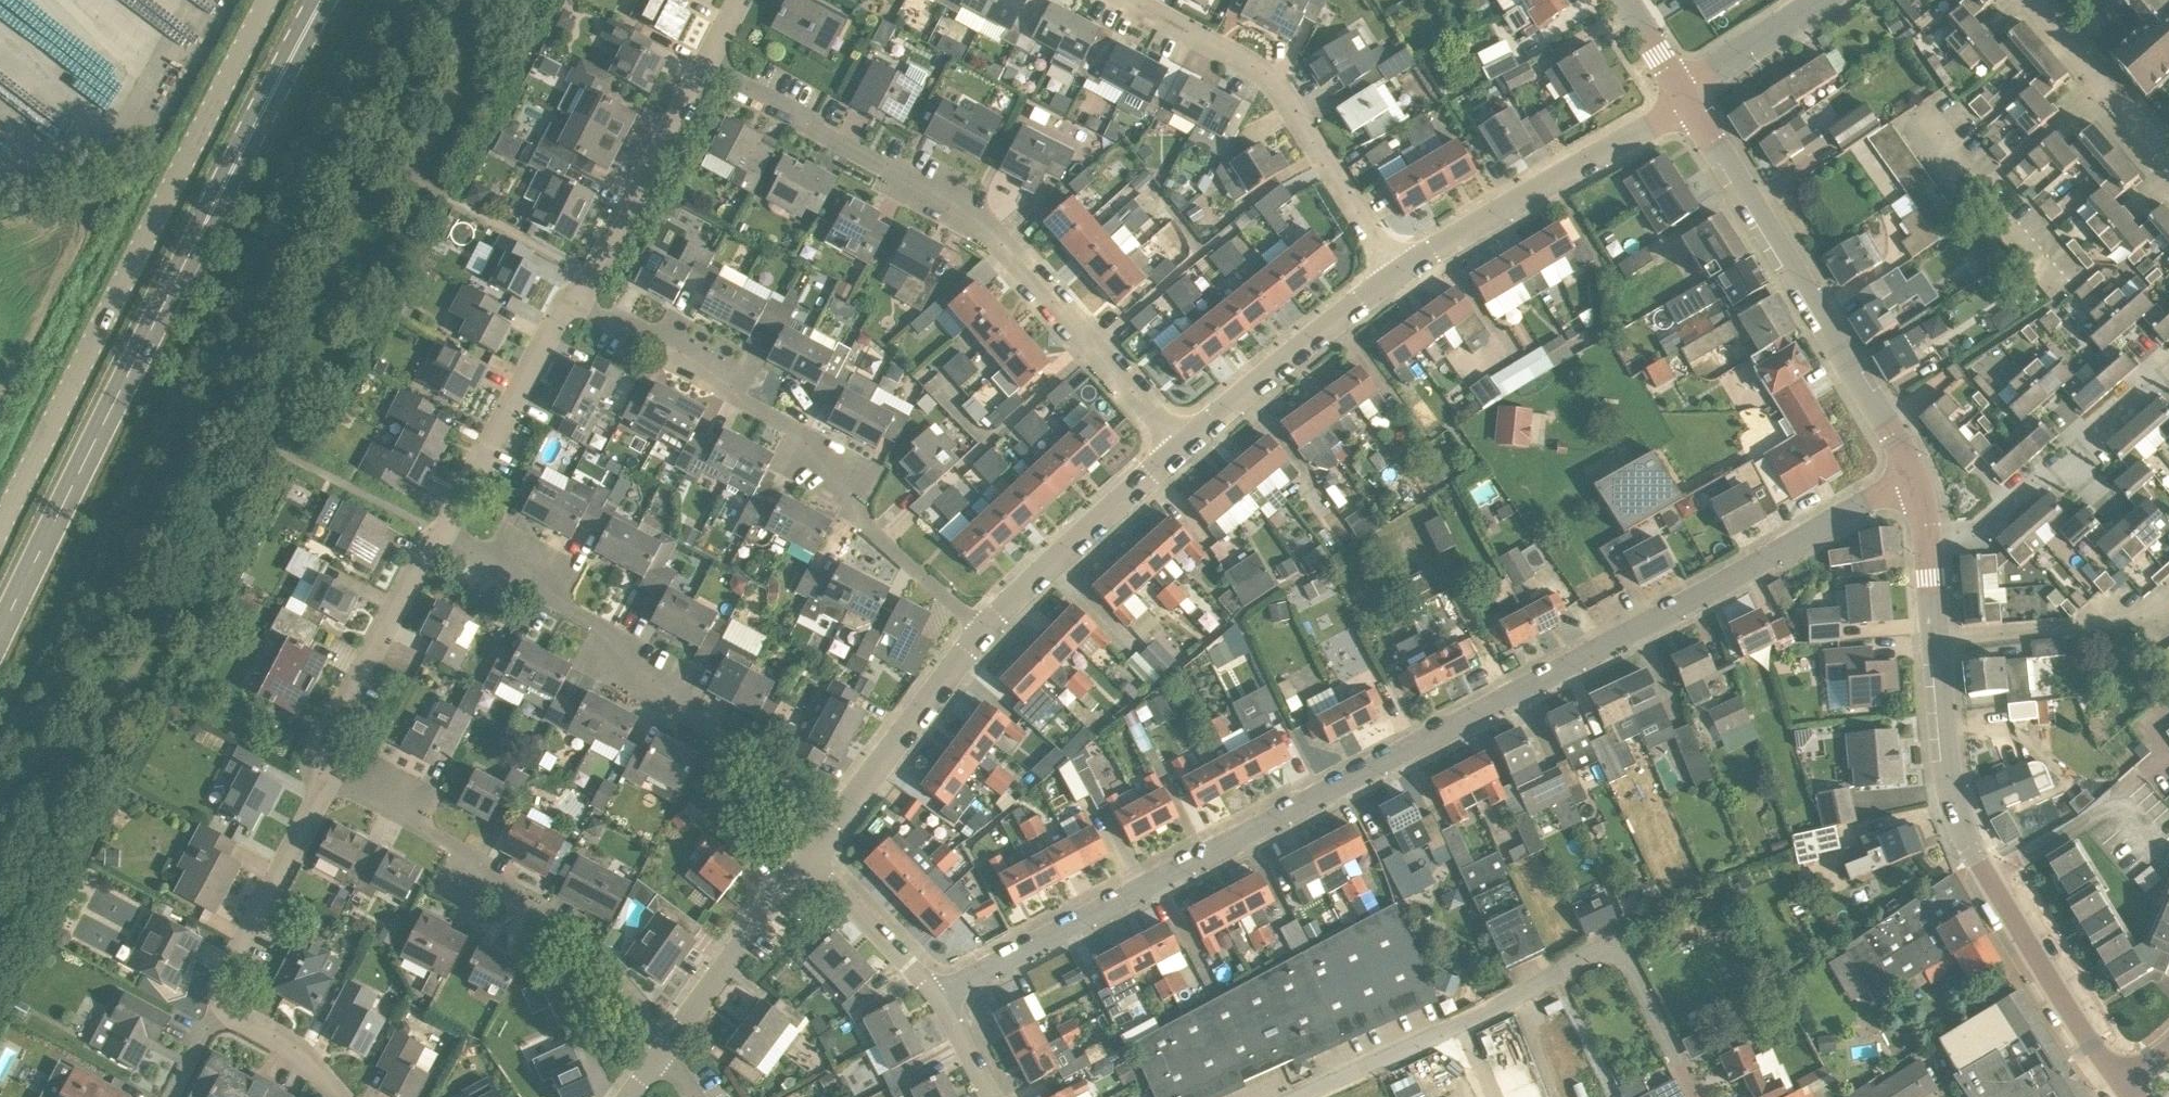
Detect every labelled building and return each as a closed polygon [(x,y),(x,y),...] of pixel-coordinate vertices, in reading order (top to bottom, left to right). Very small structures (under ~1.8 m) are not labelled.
[(637,3),(629,18),(674,42),(684,23),(676,19),(686,0),(639,0),(637,3)] [(772,28),(816,52),(827,31),(836,36),(846,18),(815,2),(816,0),(777,0),(775,4),(783,8),(772,28)] [(934,2),(946,8),(950,0),(935,0),(934,2)] [(996,0),(950,0),(946,8),(958,14),(961,9),(985,21),(996,0)] [(985,21),(1005,32),(1001,39),(1015,47),(1017,44),(1040,0),(996,0),(985,21)] [(1051,7),(1055,0),(1054,0),(1040,0),(1017,44),(1031,51),(1036,43),(1056,54),(1074,19),(1051,7)] [(1266,28),(1281,0),(1248,0),(1240,15),(1266,28)] [(1266,28),(1290,41),(1303,17),(1315,23),(1327,0),(1309,0),(1308,2),(1305,0),(1281,0),(1266,28)] [(1508,13),(1520,6),(1528,0),(1499,0),(1508,13)] [(1561,0),(1528,0),(1520,6),(1528,18),(1516,26),(1525,39),(1552,22),(1550,19),(1567,8),(1561,0)] [(1740,2),(1739,0),(1695,0),(1708,21),(1740,2)] [(1911,4),(1908,0),(1896,0),(1905,10),(1911,4)] [(1993,2),(1995,0),(1966,0),(1961,4),(1963,7),(1973,18),(1993,2)] [(2149,27),(2112,59),(2147,99),(2168,80),(2168,0),(2126,0),(2149,27)] [(1911,4),(1905,10),(1916,23),(1922,17),(1911,4)] [(1985,32),(1980,26),(1973,18),(1963,7),(1947,20),(1958,32),(1947,41),(1959,55),(1985,32)] [(569,37),(576,23),(568,19),(572,13),(565,10),(555,29),(569,37)] [(1894,36),(1905,28),(1897,15),(1885,23),(1894,36)] [(608,73),(647,93),(663,62),(634,47),(640,35),(609,19),(600,38),(621,49),(608,73)] [(1074,19),(1056,54),(1049,65),(1072,77),(1074,74),(1087,81),(1112,32),(1099,25),(1096,31),(1074,19)] [(2025,24),(2018,30),(1998,47),(2008,59),(2010,62),(2021,52),(2031,64),(2047,51),(2025,24)] [(1357,30),(1305,63),(1320,86),(1335,77),(1343,89),(1377,67),(1381,65),(1391,58),(1382,45),(1371,52),(1357,30)] [(1101,82),(1124,94),(1142,60),(1118,48),(1124,37),(1112,32),(1087,81),(1098,87),(1101,82)] [(1829,32),(1817,39),(1822,48),(1835,41),(1829,32)] [(1998,47),(1991,39),(1985,32),(1959,55),(1972,70),(1982,61),(1992,73),(2008,59),(1998,47)] [(956,42),(950,53),(961,59),(967,48),(956,42)] [(1589,45),(1556,66),(1544,74),(1560,99),(1562,98),(1605,71),(1589,45)] [(1405,49),(1391,58),(1381,65),(1377,67),(1386,83),(1415,65),(1405,49)] [(2043,99),(2063,82),(2069,77),(2047,51),(2031,64),(2041,75),(2031,84),(2033,87),(2043,99)] [(1495,79),(1501,75),(1518,67),(1511,54),(1481,69),(1488,82),(1495,79)] [(1928,60),(1936,73),(1944,68),(1935,55),(1928,60)] [(1826,56),(1730,118),(1746,142),(1780,120),(1780,119),(1800,106),(1798,103),(1839,76),(1826,56)] [(561,67),(545,59),(540,70),(555,78),(561,67)] [(876,110),(901,123),(928,73),(909,63),(903,75),(876,60),(851,105),(872,117),(876,110)] [(1163,72),(1142,60),(1124,94),(1147,106),(1143,114),(1155,120),(1182,68),(1169,62),(1163,72)] [(1534,79),(1527,63),(1518,67),(1501,75),(1510,91),(1534,79)] [(997,80),(1003,68),(996,65),(989,67),(986,74),(997,80)] [(1018,72),(1009,67),(1003,78),(1013,83),(1018,72)] [(571,116),(621,142),(635,116),(604,100),(610,88),(572,68),(566,80),(585,90),(571,116)] [(1194,74),(1182,68),(1155,120),(1165,125),(1171,115),(1195,128),(1213,94),(1190,81),(1194,74)] [(1954,82),(1944,68),(1936,73),(1946,87),(1954,82)] [(1622,97),(1605,71),(1562,98),(1578,124),(1622,97)] [(1504,94),(1510,91),(1501,75),(1495,79),(1504,94)] [(1364,125),(1373,139),(1397,127),(1371,86),(1335,110),(1351,134),(1364,125)] [(2017,122),(2029,137),(2056,115),(2043,99),(2033,87),(2017,101),(2028,113),(2017,122)] [(1239,98),(1235,105),(1213,94),(1195,128),(1218,140),(1222,133),(1233,139),(1237,131),(1251,104),(1239,98)] [(1969,105),(1976,112),(1988,102),(1981,95),(1969,105)] [(941,142),(943,139),(978,158),(1000,117),(976,104),(971,114),(945,100),(926,134),(941,142)] [(1988,102),(1976,112),(1982,120),(1994,109),(1988,102)] [(1479,130),(1499,161),(1528,144),(1533,153),(1544,146),(1528,120),(1524,122),(1515,108),(1479,130)] [(1546,108),(1528,120),(1544,146),(1563,134),(1546,108)] [(1858,108),(1828,128),(1845,153),(1858,145),(1856,142),(1872,131),(1868,125),(1858,108)] [(1424,114),(1411,121),(1451,188),(1475,174),(1455,140),(1442,148),(1435,136),(1424,114)] [(576,154),(607,170),(621,142),(571,116),(564,130),(550,123),(537,147),(570,165),(576,154)] [(521,124),(510,118),(504,129),(515,135),(521,124)] [(757,144),(760,138),(725,120),(707,154),(734,168),(727,182),(750,194),(772,152),(757,144)] [(1419,161),(1407,168),(1427,202),(1451,188),(1411,121),(1401,125),(1411,148),(1419,161)] [(1876,150),(1899,134),(1892,123),(1868,138),(1876,150)] [(1770,157),(1778,168),(1792,158),(1796,165),(1828,144),(1819,130),(1801,141),(1791,126),(1762,144),(1764,148),(1762,149),(1768,158),(1770,157)] [(2095,127),(2088,132),(2068,149),(2079,161),(2081,164),(2092,155),(2101,166),(2117,153),(2095,127)] [(1279,154),(1269,160),(1259,144),(1250,150),(1237,131),(1233,139),(1215,173),(1232,200),(1245,192),(1246,194),(1287,168),(1279,154)] [(1907,145),(1899,134),(1876,150),(1884,161),(1907,145)] [(1069,161),(1019,135),(1001,169),(1022,181),(1036,188),(1043,172),(1059,180),(1069,161)] [(2068,149),(2056,135),(2030,157),(2042,172),(2053,162),(2063,174),(2079,161),(2068,149)] [(1393,153),(1392,152),(1385,141),(1364,155),(1372,167),(1393,153)] [(570,240),(581,218),(592,196),(573,187),(575,185),(563,179),(570,165),(537,147),(530,144),(521,161),(549,177),(527,221),(551,233),(552,231),(570,240)] [(2000,162),(2008,156),(1997,144),(1990,150),(2000,162)] [(1146,145),(1136,153),(1143,161),(1153,154),(1146,145)] [(1915,156),(1907,145),(1884,161),(1892,172),(1915,156)] [(2139,179),(2117,153),(2101,166),(2111,178),(2101,187),(2103,190),(2113,201),(2139,179)] [(1652,200),(1681,182),(1663,155),(1635,173),(1652,200)] [(1923,167),(1915,156),(1892,172),(1900,184),(1923,167)] [(773,177),(776,179),(765,200),(801,219),(806,210),(817,216),(835,180),(814,168),(811,173),(783,158),(773,177)] [(1094,162),(1068,185),(1077,195),(1103,172),(1094,162)] [(1931,179),(1923,167),(1900,184),(1908,195),(1931,179)] [(1403,216),(1427,202),(1407,168),(1383,183),(1403,216)] [(2007,177),(2017,189),(2025,183),(2015,170),(2007,177)] [(1146,171),(1131,184),(1137,192),(1152,179),(1146,171)] [(1940,190),(1931,179),(1908,195),(1916,206),(1940,190)] [(1698,209),(1681,182),(1652,200),(1670,227),(1698,209)] [(1293,198),(1281,184),(1255,206),(1266,220),(1276,212),(1293,198)] [(1948,201),(1940,190),(1916,206),(1919,210),(1924,218),(1948,201)] [(2125,216),(2120,209),(2113,201),(2103,190),(2088,202),(2098,215),(2087,224),(2099,238),(2125,216)] [(1179,193),(1170,200),(1179,211),(1188,204),(1179,193)] [(1091,218),(1072,197),(1042,223),(1061,244),(1091,218)] [(2039,208),(2046,215),(2057,204),(2052,197),(2039,208)] [(840,250),(868,265),(888,229),(874,222),(878,214),(850,199),(832,231),(846,239),(840,250)] [(1141,210),(1132,200),(1114,216),(1123,225),(1141,210)] [(1956,212),(1948,201),(1924,218),(1932,229),(1956,212)] [(677,220),(683,209),(671,202),(666,214),(677,220)] [(2057,204),(2046,215),(2052,222),(2064,211),(2057,204)] [(1892,205),(1882,211),(1885,218),(1895,212),(1892,205)] [(1193,223),(1204,216),(1199,207),(1187,214),(1193,223)] [(1254,207),(1245,214),(1252,222),(1260,215),(1254,207)] [(2164,208),(2138,231),(2148,242),(2150,245),(2162,235),(2168,244),(2168,213),(2164,208)] [(1141,210),(1123,225),(1132,235),(1150,220),(1141,210)] [(1924,218),(1919,210),(1903,221),(1913,235),(1902,243),(1913,258),(1940,240),(1932,229),(1924,218)] [(1288,227),(1276,212),(1266,220),(1278,235),(1288,227)] [(1964,224),(1956,212),(1932,229),(1940,240),(1964,224)] [(1747,258),(1719,214),(1679,239),(1705,281),(1706,284),(1747,258)] [(2123,243),(2133,255),(2141,249),(2148,242),(2138,231),(2125,216),(2099,238),(2112,253),(2123,243)] [(1079,265),(1109,239),(1091,218),(1061,244),(1079,265)] [(748,226),(739,221),(735,230),(743,235),(748,226)] [(1570,245),(1557,224),(1535,237),(1552,265),(1565,258),(1574,272),(1592,261),(1579,239),(1570,245)] [(1616,240),(1610,231),(1602,236),(1608,245),(1616,240)] [(1888,258),(1871,231),(1826,258),(1843,286),(1888,258)] [(894,297),(917,310),(921,312),(937,284),(925,277),(941,249),(910,232),(890,267),(906,276),(894,297)] [(1289,249),(1314,280),(1335,262),(1310,232),(1289,249)] [(489,284),(522,301),(538,270),(526,264),(532,252),(500,235),(494,247),(506,253),(489,284)] [(1535,237),(1514,250),(1539,294),(1549,288),(1540,273),(1552,265),(1535,237)] [(1098,286),(1127,259),(1109,239),(1079,265),(1098,286)] [(2067,246),(2076,256),(2084,251),(2074,240),(2067,246)] [(635,282),(648,289),(648,290),(673,304),(683,284),(694,290),(708,264),(713,254),(690,241),(678,263),(666,257),(665,258),(652,251),(635,282)] [(1245,261),(1229,242),(1229,241),(1219,249),(1234,269),(1245,261)] [(2008,257),(1997,241),(1978,253),(1989,270),(2008,257)] [(1653,262),(1645,248),(1618,265),(1626,278),(1653,262)] [(1139,249),(1127,259),(1098,286),(1116,307),(1150,277),(1157,285),(1184,262),(1175,252),(1153,270),(1147,264),(1150,262),(1139,249)] [(1224,277),(1234,269),(1219,249),(1209,258),(1224,277)] [(1292,297),(1314,280),(1289,249),(1267,266),(1292,297)] [(2147,256),(2141,249),(2133,255),(2128,259),(2134,266),(2147,256)] [(1514,250),(1491,263),(1508,292),(1520,285),(1529,300),(1539,294),(1514,250)] [(2095,264),(2084,251),(2076,256),(2087,270),(2095,264)] [(1730,308),(1765,286),(1747,258),(1706,284),(1705,281),(1665,304),(1677,324),(1712,305),(1708,298),(1720,291),(1730,308)] [(2137,269),(2143,276),(2156,265),(2149,258),(2137,269)] [(1496,299),(1508,292),(1491,263),(1468,277),(1495,321),(1505,315),(1496,299)] [(700,310),(708,315),(707,316),(713,319),(714,318),(724,323),(742,290),(748,279),(725,267),(722,272),(708,264),(694,290),(707,297),(700,310)] [(1270,315),(1292,297),(1267,266),(1246,283),(1270,315)] [(2158,269),(2146,279),(2151,285),(2164,275),(2158,269)] [(2099,272),(2088,282),(2094,289),(2106,279),(2099,272)] [(1851,320),(1867,345),(1897,325),(1889,312),(1898,305),(1900,307),(1931,287),(1922,273),(1894,291),(1884,277),(1856,296),(1865,311),(1851,320)] [(1990,274),(1979,282),(1985,291),(1996,283),(1990,274)] [(1201,296),(1186,276),(1175,284),(1191,304),(1201,296)] [(2140,292),(2141,291),(2142,293),(2148,288),(2138,276),(2131,281),(2140,292)] [(748,279),(742,290),(724,323),(749,336),(756,323),(767,329),(781,303),(770,298),(773,293),(748,279)] [(847,301),(854,288),(842,281),(835,294),(847,301)] [(976,281),(947,307),(966,328),(995,302),(976,281)] [(2094,289),(2088,282),(2075,292),(2082,300),(2094,289)] [(1249,332),(1270,315),(1246,283),(1224,301),(1249,332)] [(458,335),(494,354),(509,326),(493,317),(500,304),(462,284),(448,312),(465,321),(458,335)] [(1181,312),(1191,304),(1175,284),(1165,292),(1181,312)] [(1489,335),(1485,329),(1454,287),(1435,302),(1454,328),(1472,354),(1481,348),(1489,335)] [(789,289),(781,303),(767,329),(780,335),(766,361),(775,365),(780,368),(791,373),(808,340),(786,328),(794,310),(798,303),(796,293),(789,289)] [(2135,324),(2143,317),(2154,307),(2142,293),(2141,291),(2140,292),(2129,301),(2120,290),(2106,302),(2129,329),(2135,324)] [(1793,331),(1772,296),(1736,318),(1715,330),(1684,348),(1680,350),(1688,364),(1745,332),(1757,353),(1785,336),(1793,331)] [(1227,349),(1249,332),(1224,301),(1203,318),(1227,349)] [(840,302),(834,314),(849,322),(855,310),(840,302)] [(918,334),(944,312),(935,302),(910,324),(918,334)] [(1013,323),(995,302),(966,328),(984,348),(1013,323)] [(1454,328),(1435,302),(1415,316),(1445,356),(1454,350),(1443,335),(1454,328)] [(2089,336),(2102,352),(2114,342),(2122,335),(2129,329),(2106,302),(2091,315),(2101,326),(2089,336)] [(2015,304),(2003,311),(2012,324),(2023,316),(2015,304)] [(2152,328),(2165,343),(2168,340),(2168,313),(2166,315),(2157,304),(2154,307),(2143,317),(2152,328)] [(1138,333),(1157,316),(1149,306),(1130,322),(1138,333)] [(413,312),(405,307),(400,316),(408,321),(413,312)] [(1594,322),(1592,308),(1579,316),(1587,329),(1592,326),(1594,322)] [(2052,310),(2046,316),(2057,328),(2063,323),(2052,310)] [(1715,330),(1709,320),(1706,315),(1675,333),(1684,348),(1715,330)] [(1415,316),(1396,330),(1415,356),(1424,349),(1434,363),(1445,356),(1415,316)] [(2050,334),(2057,328),(2046,316),(2040,321),(2050,334)] [(1227,349),(1203,318),(1181,335),(1205,367),(1227,349)] [(1031,344),(1013,323),(984,348),(1002,369),(1031,344)] [(2029,325),(2022,332),(2032,344),(2040,338),(2029,325)] [(1874,357),(1890,384),(1922,365),(1912,348),(1927,339),(1921,328),(1890,344),(1886,347),(1887,350),(1874,357)] [(1376,344),(1405,385),(1415,378),(1404,364),(1415,356),(1396,330),(1376,344)] [(857,342),(866,348),(871,339),(862,334),(857,342)] [(1184,384),(1205,367),(1181,335),(1159,353),(1184,384)] [(1541,347),(1553,367),(1573,355),(1561,335),(1541,347)] [(1753,371),(1782,419),(1813,401),(1799,378),(1808,372),(1806,369),(1808,362),(1802,352),(1795,350),(1793,346),(1786,350),(1780,341),(1785,338),(1785,336),(1757,353),(1749,358),(1756,369),(1753,371)] [(414,381),(457,404),(472,376),(480,381),(487,366),(436,339),(414,381)] [(808,340),(791,373),(816,387),(811,395),(823,401),(841,367),(849,349),(838,343),(833,353),(808,340)] [(2111,391),(2123,380),(2136,368),(2114,342),(2102,352),(2099,354),(2109,365),(2097,375),(2111,391)] [(1049,364),(1031,344),(1002,369),(996,374),(1007,386),(994,396),(1002,404),(996,409),(1004,419),(1023,402),(1016,394),(1049,364)] [(1541,347),(1515,362),(1527,382),(1553,367),(1541,347)] [(950,377),(970,361),(961,351),(942,368),(950,377)] [(577,363),(564,388),(598,406),(604,394),(610,398),(623,372),(597,358),(591,370),(577,363)] [(1664,359),(1645,370),(1656,389),(1674,378),(1664,359)] [(2074,377),(2073,376),(2060,361),(2049,371),(2039,360),(2024,373),(2047,400),(2062,387),(2074,377)] [(389,365),(379,361),(374,370),(384,375),(389,365)] [(950,377),(959,387),(978,371),(970,361),(950,377)] [(1527,382),(1515,362),(1490,378),(1501,397),(1527,382)] [(1958,382),(1965,377),(1966,376),(1955,364),(1947,369),(1958,382)] [(2085,413),(2111,391),(2097,375),(2087,364),(2073,376),(2074,377),(2062,387),(2085,413)] [(891,365),(885,376),(898,382),(904,371),(891,365)] [(826,424),(851,437),(869,402),(878,386),(841,367),(823,401),(835,407),(826,424)] [(1358,367),(1338,382),(1357,408),(1368,400),(1378,414),(1387,408),(1358,367)] [(1482,409),(1501,397),(1490,378),(1487,373),(1466,388),(1482,409)] [(2010,385),(2020,396),(2008,407),(2021,422),(2033,412),(2047,400),(2024,373),(2010,385)] [(1985,393),(1992,387),(1980,374),(1974,380),(1985,393)] [(1045,397),(1046,399),(1055,408),(1074,391),(1065,381),(1045,397)] [(1338,382),(1319,396),(1348,437),(1358,430),(1347,415),(1357,408),(1338,382)] [(648,398),(636,391),(622,417),(635,424),(631,431),(655,444),(662,431),(680,397),(655,384),(648,398)] [(1992,387),(1985,393),(1996,406),(2003,400),(1992,387)] [(598,406),(564,388),(551,413),(565,420),(558,432),(584,446),(598,420),(592,417),(598,406)] [(444,447),(439,444),(447,429),(426,418),(433,406),(400,389),(386,415),(406,425),(399,438),(438,459),(444,447)] [(1990,404),(1979,392),(1973,398),(1984,410),(1990,404)] [(927,395),(919,404),(923,408),(931,409),(935,404),(927,395)] [(1922,418),(1944,444),(1960,431),(1950,419),(1961,410),(1949,395),(1922,418)] [(1319,396),(1299,410),(1329,451),(1348,437),(1319,396)] [(705,438),(693,432),(704,410),(696,406),(697,405),(691,402),(690,403),(680,397),(662,431),(655,444),(679,457),(674,467),(687,474),(705,438)] [(2145,413),(2135,422),(2148,438),(2159,428),(2168,440),(2168,439),(2168,411),(2160,400),(2145,413)] [(1813,401),(1782,419),(1794,438),(1752,463),(1764,486),(1776,507),(1791,498),(1793,501),(1817,486),(1817,488),(1818,487),(1815,482),(1821,478),(1824,483),(1826,483),(1825,481),(1839,473),(1826,453),(1840,444),(1813,401)] [(869,402),(851,437),(876,450),(883,436),(895,442),(909,416),(896,409),(883,403),(880,408),(869,402)] [(1476,402),(1466,409),(1471,416),(1481,409),(1476,402)] [(1501,409),(1497,442),(1526,444),(1529,412),(1501,409)] [(1033,410),(1023,419),(1040,438),(1050,429),(1033,410)] [(1279,424),(1309,465),(1313,462),(1316,467),(1328,470),(1338,463),(1329,451),(1299,410),(1279,424)] [(1071,430),(1098,459),(1118,440),(1091,411),(1071,430)] [(2017,445),(2030,461),(2056,439),(2051,432),(2033,412),(2021,422),(2019,424),(2028,435),(2017,445)] [(982,415),(981,428),(994,429),(995,416),(982,415)] [(1978,422),(1988,434),(1995,428),(1985,416),(1978,422)] [(1013,428),(1031,446),(1040,438),(1023,419),(1013,428)] [(2135,422),(2107,445),(2121,461),(2121,460),(2130,471),(2142,461),(2146,459),(2136,448),(2148,438),(2135,422)] [(912,485),(921,496),(934,484),(959,461),(951,452),(957,446),(945,433),(938,439),(928,429),(910,445),(914,449),(900,462),(917,481),(912,485)] [(697,480),(701,473),(726,486),(748,443),(724,430),(716,444),(705,438),(687,474),(697,480)] [(1051,449),(1078,478),(1098,459),(1071,430),(1051,449)] [(1960,431),(1944,444),(1966,471),(1982,457),(1993,448),(1992,447),(1981,433),(1970,442),(1960,431)] [(1267,436),(1247,453),(1268,478),(1278,469),(1290,483),(1299,476),(1267,436)] [(417,485),(425,470),(431,473),(438,459),(399,438),(391,453),(372,443),(358,469),(390,486),(397,474),(417,485)] [(1021,441),(1013,449),(1024,461),(1032,453),(1021,441)] [(726,486),(751,499),(751,498),(756,489),(773,457),(765,452),(766,451),(760,448),(759,449),(748,443),(726,486)] [(1982,457),(2005,483),(2030,461),(2017,445),(2005,455),(1996,443),(1992,447),(1993,448),(1982,457)] [(1009,467),(993,450),(992,448),(982,457),(999,475),(1009,467)] [(1030,468),(1057,497),(1078,478),(1051,449),(1030,468)] [(1368,459),(1379,473),(1388,466),(1378,452),(1368,459)] [(1227,469),(1259,508),(1264,514),(1273,506),(1257,487),(1268,478),(1247,453),(1227,469)] [(1622,533),(1681,498),(1651,453),(1595,487),(1622,533)] [(972,466),(974,468),(989,484),(999,475),(982,457),(972,466)] [(511,503),(523,510),(521,513),(529,517),(528,520),(534,523),(535,520),(546,526),(564,492),(541,480),(548,465),(535,458),(511,503)] [(618,476),(623,467),(610,460),(606,469),(618,476)] [(2115,484),(2129,500),(2130,499),(2138,510),(2150,500),(2153,497),(2144,487),(2156,477),(2142,461),(2130,471),(2115,484)] [(1749,494),(1764,486),(1752,463),(1724,478),(1731,490),(1710,501),(1729,536),(1762,518),(1749,494)] [(1010,487),(1037,516),(1057,497),(1030,468),(1010,487)] [(1250,516),(1259,508),(1227,469),(1207,486),(1228,511),(1239,503),(1250,516)] [(643,514),(653,493),(651,485),(631,474),(634,484),(640,487),(643,498),(640,504),(643,514)] [(572,478),(564,492),(546,526),(570,539),(578,525),(590,532),(607,500),(612,492),(599,485),(596,491),(572,478)] [(918,517),(919,516),(933,503),(950,521),(959,513),(942,494),(942,493),(934,484),(921,496),(908,507),(918,517)] [(942,494),(959,513),(969,504),(952,485),(942,493),(942,494)] [(1217,520),(1228,511),(1207,486),(1187,503),(1219,542),(1229,535),(1217,520)] [(990,506),(1016,535),(1037,516),(1010,487),(990,506)] [(619,505),(625,495),(614,490),(609,499),(619,505)] [(2050,496),(2023,519),(2037,535),(2049,524),(2058,535),(2061,533),(2060,532),(2073,522),(2050,496)] [(807,510),(782,497),(775,510),(763,504),(744,539),(758,547),(763,548),(767,547),(771,543),(786,551),(790,544),(807,510)] [(763,504),(751,498),(751,499),(737,524),(733,533),(744,539),(763,504)] [(594,551),(602,556),(601,559),(607,562),(608,559),(619,565),(638,531),(641,525),(618,514),(622,507),(607,500),(590,532),(601,538),(594,551)] [(2162,537),(2152,526),(2164,516),(2150,500),(2138,510),(2125,522),(2148,548),(2162,537)] [(333,551),(370,571),(386,542),(379,538),(386,525),(355,509),(342,502),(328,528),(329,529),(323,542),(324,545),(333,550),(333,551)] [(970,524),(996,553),(1016,535),(990,506),(970,524)] [(2109,535),(2092,516),(2087,509),(2073,522),(2060,532),(2061,533),(2074,548),(2087,537),(2095,548),(2098,546),(2098,545),(2109,535)] [(831,523),(823,518),(824,517),(818,514),(817,515),(807,510),(790,544),(813,556),(831,523)] [(1385,510),(1376,516),(1382,526),(1391,520),(1385,510)] [(1365,521),(1352,530),(1359,540),(1379,526),(1372,516),(1365,521)] [(1438,554),(1454,546),(1439,516),(1424,524),(1438,554)] [(1205,556),(1170,517),(1151,534),(1174,559),(1184,550),(1196,564),(1205,556)] [(2023,519),(2015,526),(1998,541),(2005,549),(2012,558),(2021,567),(2036,555),(2026,544),(2037,535),(2023,519)] [(2098,545),(2098,546),(2111,561),(2123,551),(2133,562),(2148,548),(2125,522),(2109,535),(2098,545)] [(638,531),(619,565),(643,578),(639,585),(652,592),(666,566),(679,542),(663,533),(642,523),(641,525),(638,531)] [(949,543),(976,572),(996,553),(970,524),(949,543)] [(687,526),(679,541),(693,548),(701,533),(687,526)] [(1897,557),(1895,543),(1897,540),(1896,535),(1894,533),(1893,529),(1857,534),(1858,547),(1827,552),(1829,567),(1850,564),(1852,577),(1887,572),(1885,559),(1897,557)] [(1614,573),(1614,572),(1628,565),(1639,584),(1672,567),(1655,537),(1636,547),(1628,532),(1598,549),(1614,573)] [(1174,559),(1151,534),(1130,553),(1153,578),(1164,590),(1177,605),(1185,598),(1172,583),(1175,581),(1164,568),(1174,559)] [(1320,546),(1312,553),(1320,564),(1328,558),(1320,546)] [(325,615),(342,625),(358,595),(318,574),(324,561),(297,547),(284,571),(316,588),(300,617),(319,627),(325,615)] [(1517,547),(1498,559),(1497,559),(1507,575),(1513,585),(1515,589),(1534,578),(1517,547)] [(1997,556),(1970,558),(1962,558),(1964,592),(1985,591),(1984,576),(1998,574),(1998,570),(2012,558),(2005,549),(1997,556)] [(1153,578),(1130,553),(1113,569),(1136,593),(1153,578)] [(1274,587),(1274,586),(1255,553),(1223,573),(1242,607),(1274,587)] [(738,556),(732,568),(744,574),(750,563),(738,556)] [(1284,580),(1299,571),(1291,559),(1277,567),(1284,580)] [(2083,570),(2088,576),(2095,571),(2090,564),(2083,570)] [(842,625),(866,578),(839,565),(832,579),(822,573),(808,599),(819,605),(823,616),(842,625)] [(657,629),(663,632),(664,629),(675,635),(693,601),(669,588),(678,572),(666,566),(652,592),(663,598),(650,622),(658,626),(657,629)] [(808,599),(822,573),(808,566),(795,592),(808,599)] [(2168,576),(2168,575),(2164,568),(2151,579),(2158,586),(2168,576)] [(1136,593),(1113,569),(1091,588),(1126,627),(1135,620),(1146,611),(1133,596),(1136,593)] [(1411,598),(1429,589),(1420,571),(1402,580),(1411,598)] [(2106,572),(2100,577),(2110,590),(2116,584),(2106,572)] [(749,582),(735,574),(731,584),(733,592),(742,597),(749,582)] [(2104,595),(2110,590),(2100,577),(2093,583),(2104,595)] [(864,636),(855,654),(868,661),(882,634),(893,613),(880,607),(889,590),(866,578),(842,625),(864,636)] [(1311,600),(1326,592),(1319,579),(1304,587),(1311,600)] [(1778,609),(1792,602),(1780,579),(1766,587),(1778,609)] [(1382,582),(1376,594),(1385,598),(1391,586),(1382,582)] [(778,600),(780,584),(769,583),(768,599),(778,600)] [(1840,641),(1839,625),(1888,621),(1885,586),(1844,589),(1845,607),(1805,610),(1808,644),(1840,641)] [(1169,612),(1177,605),(1164,590),(1155,597),(1169,612)] [(1241,606),(1228,591),(1218,600),(1230,615),(1241,606)] [(1966,618),(1967,627),(2003,624),(2001,604),(1986,605),(1985,591),(1964,592),(1966,618)] [(2088,603),(2078,591),(2071,597),(2081,609),(2088,603)] [(1521,610),(1535,636),(1559,623),(1555,614),(1564,609),(1556,592),(1521,610)] [(2060,606),(2071,618),(2078,612),(2068,599),(2060,606)] [(675,635),(699,648),(695,655),(707,662),(721,636),(709,630),(717,614),(693,601),(675,635)] [(919,635),(928,616),(899,601),(893,613),(882,634),(895,641),(886,660),(914,674),(932,641),(919,635)] [(435,640),(427,656),(457,671),(478,631),(467,626),(470,619),(438,603),(422,633),(435,640)] [(1273,623),(1289,620),(1286,603),(1270,606),(1273,623)] [(1072,606),(1053,625),(1077,648),(1088,659),(1099,647),(1102,650),(1110,642),(1072,606)] [(254,691),(295,713),(323,661),(306,652),(319,627),(300,617),(282,608),(256,656),(269,663),(254,691)] [(1511,648),(1535,636),(1521,610),(1488,628),(1496,644),(1506,639),(1511,648)] [(1744,659),(1772,646),(1776,653),(1794,644),(1782,617),(1765,626),(1758,612),(1729,626),(1744,659)] [(1077,648),(1053,625),(1035,644),(1059,667),(1077,648)] [(1200,647),(1213,669),(1249,648),(1235,626),(1200,647)] [(713,698),(719,702),(720,699),(731,704),(750,671),(758,655),(733,642),(721,636),(707,662),(719,668),(706,691),(714,696),(713,698)] [(2066,655),(2064,638),(2032,642),(2034,659),(2066,655)] [(1424,646),(1430,657),(1443,683),(1468,670),(1463,660),(1473,656),(1465,639),(1438,653),(1432,642),(1424,646)] [(1155,640),(1139,656),(1158,677),(1174,661),(1155,640)] [(494,694),(500,683),(525,696),(546,654),(522,641),(515,655),(503,648),(482,688),(494,694)] [(1079,700),(1086,693),(1071,679),(1059,667),(1035,644),(1017,662),(1042,686),(1049,678),(1061,689),(1063,686),(1078,700),(1079,700)] [(1715,675),(1701,644),(1669,659),(1691,706),(1711,697),(1703,680),(1715,675)] [(1845,679),(1848,709),(1882,707),(1881,692),(1896,691),(1894,662),(1872,664),(1871,648),(1823,652),(1825,681),(1845,679)] [(2168,649),(2156,655),(2168,680),(2168,652),(2168,649)] [(1158,677),(1139,656),(1136,652),(1124,663),(1149,688),(1159,678),(1158,677)] [(523,700),(534,706),(547,712),(543,720),(555,726),(569,700),(557,694),(571,667),(563,663),(565,660),(559,657),(557,660),(546,654),(525,696),(523,700)] [(867,661),(854,654),(847,667),(860,675),(867,661)] [(1419,696),(1443,683),(1430,657),(1396,675),(1404,691),(1414,686),(1419,696)] [(2028,658),(1966,665),(1970,697),(2008,693),(2009,705),(2032,703),(2028,658)] [(1042,686),(1017,662),(999,682),(1037,718),(1044,710),(1031,696),(1042,686)] [(1266,687),(1256,665),(1243,671),(1254,693),(1266,687)] [(731,704),(756,717),(751,725),(764,731),(778,705),(765,699),(773,683),(750,671),(731,704)] [(1078,671),(1071,679),(1086,693),(1093,685),(1078,671)] [(1617,683),(1638,729),(1638,730),(1656,722),(1660,732),(1670,727),(1659,702),(1658,702),(1644,671),(1617,683)] [(869,698),(876,684),(861,677),(854,691),(869,698)] [(1278,685),(1286,700),(1292,713),(1303,707),(1297,695),(1288,679),(1278,685)] [(402,749),(431,764),(444,740),(457,747),(472,717),(480,684),(472,680),(457,710),(440,701),(428,722),(419,717),(402,749)] [(831,695),(818,720),(852,737),(865,713),(850,705),(857,693),(849,689),(834,681),(832,680),(825,692),(831,695)] [(1122,690),(1133,700),(1140,694),(1129,683),(1122,690)] [(1607,735),(1589,743),(1592,749),(1608,784),(1626,775),(1624,770),(1636,765),(1630,751),(1624,754),(1619,743),(1625,741),(1623,736),(1638,729),(1617,683),(1589,696),(1607,735)] [(1338,705),(1352,731),(1376,718),(1372,709),(1381,704),(1373,687),(1338,705)] [(1308,714),(1333,703),(1326,689),(1301,700),(1308,714)] [(613,706),(587,693),(580,706),(569,700),(555,726),(592,745),(595,740),(613,706)] [(1156,727),(1173,719),(1161,695),(1144,704),(1156,727)] [(1707,711),(1721,742),(1752,727),(1738,696),(1707,711)] [(2168,727),(2168,699),(2168,698),(2138,723),(2149,738),(2165,725),(2168,728),(2168,727)] [(2049,701),(2032,703),(2009,705),(2011,721),(2038,719),(2039,727),(2052,726),(2049,701)] [(984,703),(968,724),(995,744),(1004,732),(1016,741),(1018,743),(1025,734),(984,703)] [(1562,746),(1568,760),(1592,749),(1589,743),(1571,704),(1545,716),(1560,748),(1562,746)] [(1328,743),(1352,731),(1338,705),(1321,714),(1305,722),(1313,739),(1323,734),(1328,743)] [(613,706),(595,740),(614,750),(619,753),(637,719),(628,715),(630,712),(624,709),(622,712),(613,706)] [(1153,749),(1134,710),(1124,718),(1142,754),(1153,749)] [(1239,720),(1250,742),(1266,771),(1289,759),(1274,730),(1266,713),(1254,718),(1252,713),(1239,720)] [(1220,716),(1210,722),(1220,740),(1229,735),(1220,716)] [(792,752),(817,766),(824,754),(839,762),(843,754),(846,755),(849,750),(846,748),(852,737),(818,720),(805,743),(799,740),(792,752)] [(1219,796),(1242,784),(1227,754),(1220,740),(1210,722),(1200,727),(1209,744),(1206,746),(1214,761),(1204,766),(1219,796)] [(952,745),(979,765),(995,744),(968,724),(952,745)] [(1711,782),(1704,765),(1701,757),(1688,725),(1671,732),(1684,763),(1685,763),(1688,771),(1694,788),(1711,782)] [(1535,764),(1519,729),(1493,741),(1526,812),(1530,818),(1543,812),(1572,799),(1558,769),(1541,776),(1535,764)] [(1811,730),(1795,732),(1797,749),(1803,748),(1812,737),(1811,730)] [(1860,767),(1861,787),(1902,784),(1900,752),(1896,752),(1894,732),(1846,736),(1849,768),(1860,767)] [(532,738),(528,745),(540,752),(546,740),(539,735),(532,738)] [(677,793),(697,756),(658,736),(651,749),(639,742),(621,777),(641,788),(647,777),(677,793)] [(1073,740),(1062,752),(1069,759),(1081,747),(1073,740)] [(1227,754),(1242,784),(1266,771),(1250,742),(1227,754)] [(2134,750),(2142,760),(2151,753),(2143,743),(2134,750)] [(979,765),(952,745),(936,766),(963,786),(979,765)] [(2140,765),(2161,796),(2168,790),(2168,745),(2140,765)] [(251,831),(267,802),(272,804),(281,787),(257,774),(264,761),(238,746),(225,771),(236,777),(217,813),(251,831)] [(1071,760),(1086,788),(1097,782),(1086,761),(1092,758),(1086,747),(1071,760)] [(1056,769),(1067,758),(1055,748),(1044,759),(1056,769)] [(1507,798),(1484,753),(1456,768),(1474,805),(1487,798),(1491,806),(1507,798)] [(1171,761),(1196,808),(1219,796),(1204,766),(1190,774),(1181,757),(1171,761)] [(1086,788),(1071,760),(1059,770),(1076,804),(1090,796),(1086,788)] [(1587,800),(1568,760),(1556,765),(1558,769),(1572,799),(1574,805),(1587,800)] [(2036,762),(2029,765),(1979,785),(1990,813),(2054,788),(2047,767),(2042,763),(2036,762)] [(963,786),(936,766),(920,787),(962,819),(969,810),(953,799),(963,786)] [(999,766),(992,775),(1007,787),(1014,778),(999,766)] [(503,784),(476,770),(459,805),(487,820),(497,800),(513,808),(530,776),(511,767),(503,784)] [(1456,768),(1430,781),(1453,826),(1469,818),(1465,810),(1474,805),(1456,768)] [(529,782),(536,786),(542,784),(546,777),(535,771),(529,782)] [(1153,831),(1177,818),(1154,774),(1152,775),(1143,779),(1151,794),(1137,801),(1153,831)] [(1007,787),(992,775),(985,784),(1000,796),(1007,787)] [(591,806),(604,813),(617,786),(605,780),(591,806)] [(1823,829),(1836,827),(1858,822),(1851,788),(1816,795),(1823,829)] [(1116,794),(1106,799),(1129,843),(1153,831),(1137,801),(1131,789),(1117,796),(1116,794)] [(1453,858),(1449,850),(1447,845),(1431,813),(1418,820),(1405,794),(1378,808),(1399,848),(1403,855),(1415,849),(1404,829),(1419,822),(1429,841),(1425,844),(1436,866),(1453,858)] [(909,821),(921,804),(912,797),(899,814),(909,821)] [(1013,813),(1019,824),(1027,820),(1021,808),(1013,813)] [(1557,831),(1576,824),(1571,808),(1552,814),(1557,831)] [(1067,838),(1083,868),(1106,855),(1083,811),(1072,817),(1080,832),(1067,838)] [(679,831),(689,822),(681,812),(671,821),(679,831)] [(1512,819),(1530,856),(1543,850),(1530,818),(1526,812),(1512,819)] [(2010,814),(1994,822),(2006,843),(2021,835),(2010,814)] [(503,850),(515,857),(514,859),(545,874),(564,837),(522,815),(503,850)] [(1029,819),(1038,836),(1046,832),(1036,815),(1029,819)] [(599,838),(606,825),(593,818),(586,831),(599,838)] [(1038,836),(1029,819),(1019,825),(1027,842),(1038,836)] [(173,892),(214,913),(240,865),(226,858),(234,843),(199,824),(177,867),(184,871),(173,892)] [(365,842),(334,825),(317,857),(340,869),(335,878),(355,889),(372,858),(359,852),(365,842)] [(1327,837),(1350,882),(1359,877),(1351,862),(1366,854),(1350,825),(1327,837)] [(1911,825),(1892,832),(1890,828),(1856,840),(1858,845),(1846,850),(1851,863),(1843,867),(1848,880),(1922,852),(1911,825)] [(974,832),(965,826),(961,832),(969,838),(974,832)] [(1836,827),(1823,829),(1793,836),(1799,864),(1819,860),(1818,854),(1841,849),(1836,827)] [(883,881),(907,858),(915,851),(895,831),(864,861),(883,881)] [(1350,882),(1327,837),(1304,849),(1320,878),(1328,874),(1337,891),(1340,889),(1348,905),(1359,899),(1350,882)] [(716,903),(741,872),(729,862),(732,858),(708,838),(696,851),(701,856),(685,876),(716,903)] [(1045,850),(1061,879),(1083,868),(1067,838),(1045,850)] [(1786,841),(1770,846),(1772,853),(1788,848),(1786,841)] [(2079,841),(2048,860),(2074,902),(2069,904),(2121,991),(2153,972),(2139,949),(2105,893),(2110,891),(2079,841)] [(928,858),(935,866),(950,852),(943,844),(928,858)] [(1449,850),(1453,858),(1458,870),(1471,864),(1462,844),(1449,850)] [(1399,848),(1382,857),(1404,897),(1435,880),(1425,863),(1411,871),(1403,855),(1399,848)] [(1304,849),(1280,862),(1303,906),(1313,901),(1305,886),(1320,878),(1304,849)] [(119,867),(120,851),(105,850),(105,866),(119,867)] [(1021,863),(1037,892),(1061,879),(1045,850),(1021,863)] [(1498,851),(1471,864),(1458,870),(1469,893),(1487,884),(1489,888),(1510,878),(1498,851)] [(950,852),(935,866),(943,874),(958,860),(950,852)] [(377,890),(401,903),(419,870),(388,854),(382,864),(372,858),(355,889),(372,898),(377,890)] [(989,861),(1013,905),(1037,892),(1021,863),(1007,870),(1000,855),(989,861)] [(580,905),(582,901),(611,916),(629,881),(581,856),(561,894),(580,905)] [(907,858),(883,881),(900,900),(924,877),(907,858)] [(2145,893),(2162,879),(2151,866),(2134,879),(2145,893)] [(1275,941),(1266,925),(1269,924),(1261,910),(1273,904),(1257,874),(1233,887),(1249,916),(1256,930),(1265,947),(1275,941)] [(1888,993),(1906,983),(1923,972),(1984,936),(1949,876),(1842,949),(1846,955),(1870,995),(1874,1002),(1888,993)] [(924,877),(900,900),(919,919),(943,896),(924,877)] [(1350,882),(1359,899),(1368,895),(1359,877),(1350,882)] [(1736,905),(1750,898),(1741,881),(1727,888),(1736,905)] [(2159,905),(2164,907),(2148,944),(2147,944),(2139,949),(2153,972),(2154,971),(2167,976),(2168,972),(2168,882),(2159,905)] [(658,916),(668,903),(644,885),(634,898),(657,915),(626,958),(659,982),(679,955),(682,958),(694,942),(658,916)] [(1226,928),(1239,921),(1249,916),(1233,887),(1210,899),(1226,928)] [(341,888),(337,897),(345,901),(349,892),(341,888)] [(943,896),(919,919),(937,938),(961,915),(943,896)] [(339,916),(346,901),(337,897),(329,912),(339,916)] [(1210,899),(1187,911),(1210,956),(1220,951),(1212,935),(1226,928),(1210,899)] [(991,900),(987,902),(972,909),(978,920),(996,910),(991,900)] [(1393,904),(1377,913),(1300,953),(1338,1038),(1435,995),(1393,904)] [(173,911),(161,905),(157,913),(169,919),(173,911)] [(1543,949),(1523,906),(1484,924),(1504,967),(1524,958),(1543,949)] [(1592,906),(1577,910),(1583,932),(1598,928),(1592,906)] [(431,973),(421,992),(434,999),(464,939),(438,926),(440,922),(424,914),(401,958),(431,973)] [(128,965),(174,989),(200,940),(154,916),(128,965)] [(1279,928),(1292,952),(1293,954),(1309,945),(1295,920),(1279,928)] [(1315,921),(1303,927),(1311,941),(1322,935),(1315,921)] [(1164,923),(1141,936),(1156,965),(1179,953),(1164,923)] [(1240,954),(1250,949),(1240,928),(1230,933),(1240,954)] [(390,946),(396,934),(385,929),(379,940),(390,946)] [(62,946),(68,944),(71,939),(69,933),(63,930),(58,932),(55,937),(57,943),(62,946)] [(1256,930),(1247,935),(1255,952),(1265,947),(1256,930)] [(854,954),(834,932),(824,942),(815,932),(792,954),(802,964),(808,959),(827,979),(854,954)] [(1156,965),(1141,936),(1118,948),(1133,977),(1156,965)] [(1984,936),(1923,972),(1928,981),(1931,985),(1948,975),(1946,971),(1956,964),(1967,982),(2000,963),(1984,936)] [(320,972),(330,954),(298,938),(271,989),(314,1012),(332,979),(320,972)] [(475,992),(499,1004),(517,968),(500,960),(503,955),(496,952),(497,951),(492,948),(491,949),(479,943),(468,966),(474,969),(468,983),(477,987),(475,992)] [(1118,948),(1093,961),(1117,1005),(1127,1000),(1119,985),(1133,977),(1118,948)] [(1245,1080),(1338,1038),(1300,953),(1210,1001),(1245,1080)] [(874,975),(854,954),(827,979),(846,1000),(841,1005),(847,1014),(873,995),(864,984),(874,975)] [(608,970),(618,980),(624,974),(628,970),(618,960),(608,970)] [(1061,976),(1062,977),(1067,987),(1084,978),(1078,968),(1061,976)] [(1460,979),(1442,972),(1436,990),(1454,997),(1460,979)] [(1923,972),(1906,983),(1911,992),(1928,981),(1923,972)] [(1172,974),(1163,979),(1171,996),(1181,991),(1172,974)] [(1171,996),(1163,979),(1153,984),(1162,1001),(1171,996)] [(383,1021),(369,1013),(378,996),(348,981),(327,1019),(341,1026),(334,1040),(364,1056),(383,1021)] [(527,1013),(543,1008),(535,986),(519,991),(527,1013)] [(580,988),(570,992),(577,1006),(586,1002),(580,988)] [(1993,1053),(2016,1039),(2040,1026),(2029,1008),(2017,990),(1937,1041),(1957,1075),(1993,1053)] [(582,1020),(577,1006),(570,992),(553,1000),(565,1027),(582,1020)] [(90,1045),(135,1069),(151,1038),(157,1042),(170,1019),(123,994),(111,1017),(106,1014),(90,1045)] [(876,1047),(909,1030),(894,1002),(882,1009),(873,995),(847,1014),(854,1025),(862,1021),(876,1047)] [(780,998),(772,1009),(761,1001),(743,1024),(776,1049),(793,1027),(796,1029),(805,1017),(780,998)] [(1022,998),(1007,1006),(992,1014),(1004,1038),(1035,1021),(1022,998)] [(1245,1080),(1210,1001),(1159,1029),(1150,1034),(1129,1045),(1153,1096),(1207,1096),(1245,1080)] [(13,1013),(24,1019),(30,1008),(19,1002),(13,1013)] [(1711,1004),(1689,1015),(1694,1027),(1717,1016),(1711,1004)] [(1055,1028),(1060,1037),(1077,1028),(1072,1019),(1055,1028)] [(1144,1023),(1150,1034),(1159,1029),(1154,1019),(1144,1023)] [(408,1037),(411,1032),(409,1024),(402,1021),(397,1031),(408,1037)] [(1035,1021),(1004,1038),(1016,1060),(1047,1044),(1035,1021)] [(728,1066),(752,1085),(754,1086),(763,1074),(760,1071),(776,1049),(743,1024),(725,1047),(736,1056),(728,1066)] [(2047,1084),(2052,1095),(2063,1088),(2057,1077),(2068,1069),(2040,1026),(2016,1039),(2026,1057),(2032,1053),(2041,1069),(2029,1076),(2037,1089),(2047,1084)] [(593,1096),(579,1064),(565,1070),(554,1045),(551,1046),(544,1028),(531,1034),(551,1077),(560,1096),(590,1096),(593,1096)] [(1029,1085),(1059,1068),(1053,1057),(1069,1049),(1067,1046),(1082,1038),(1077,1028),(1060,1037),(1047,1044),(1016,1060),(1029,1085)] [(922,1054),(909,1030),(876,1047),(888,1071),(881,1074),(888,1087),(916,1071),(910,1060),(922,1054)] [(383,1055),(395,1062),(381,1090),(394,1096),(415,1096),(437,1054),(425,1048),(394,1031),(382,1055),(383,1055)] [(1748,1044),(1718,1057),(1729,1082),(1741,1077),(1748,1093),(1750,1092),(1752,1096),(1786,1096),(1787,1096),(1779,1078),(1775,1080),(1771,1072),(1762,1076),(1748,1044)] [(294,1096),(254,1075),(251,1081),(226,1068),(229,1061),(213,1053),(189,1096),(294,1096)] [(2052,1095),(2047,1084),(2037,1089),(2029,1076),(2013,1086),(1993,1053),(1957,1075),(1953,1077),(1966,1096),(2053,1096),(2052,1095)] [(1937,1090),(1918,1059),(1871,1089),(1867,1083),(1844,1096),(1925,1096),(1937,1090)] [(1123,1086),(1137,1080),(1128,1061),(1114,1068),(1123,1086)] [(1797,1081),(1801,1089),(1829,1075),(1824,1067),(1797,1081)] [(127,1096),(76,1069),(61,1096),(127,1096)] [(2068,1069),(2057,1077),(2063,1088),(2052,1095),(2053,1096),(2087,1096),(2068,1069)] [(942,1074),(922,1084),(916,1071),(888,1087),(892,1096),(900,1096),(909,1092),(912,1096),(954,1096),(942,1074)] [(826,1093),(838,1087),(831,1074),(830,1075),(820,1080),(826,1093)] [(1504,1082),(1508,1096),(1536,1096),(1529,1074),(1504,1082)] [(486,1078),(461,1091),(464,1096),(497,1096),(486,1078)] [(781,1085),(784,1091),(786,1090),(787,1091),(791,1091),(794,1089),(796,1087),(796,1083),(794,1080),(792,1078),(788,1078),(785,1079),(783,1082),(783,1083),(781,1085)] [(1082,1094),(1089,1090),(1084,1080),(1051,1096),(1084,1096),(1082,1094)] [(1649,1094),(1643,1082),(1620,1094),(1622,1096),(1681,1096),(1673,1081),(1649,1094)] [(1808,1088),(1800,1091),(1787,1096),(1786,1096),(1812,1096),(1808,1088)]
